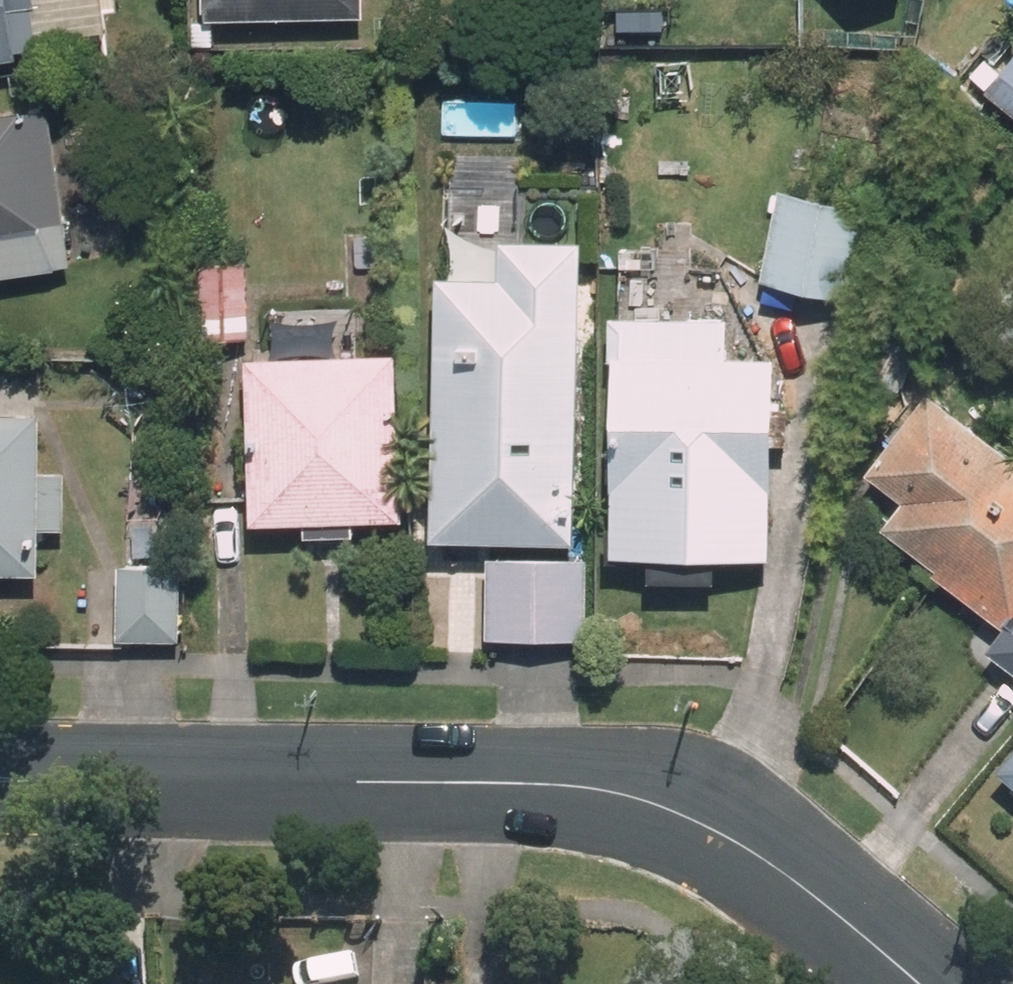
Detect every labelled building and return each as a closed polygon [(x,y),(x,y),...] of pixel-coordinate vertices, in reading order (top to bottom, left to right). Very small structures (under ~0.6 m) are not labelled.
[(24,58),(16,0),(0,0),(0,61),(24,58)] [(363,22),(362,0),(203,0),(203,24),(363,22)] [(1012,116),(1012,56),(983,91),(1012,116)] [(79,267),(55,109),(0,118),(0,279),(79,267)] [(777,195),(761,285),(854,301),(870,211),(777,195)] [(436,278),(430,542),(570,545),(577,247),(496,245),(495,279),(436,278)] [(204,341),(247,340),(245,264),(202,265),(204,341)] [(861,378),(900,396),(933,329),(893,310),(861,378)] [(615,318),(609,559),(767,562),(772,361),(724,360),(725,320),(615,318)] [(251,532),(401,529),(397,360),(247,363),(251,532)] [(931,571),(1012,462),(1012,460),(927,394),(861,477),(898,506),(879,530),(931,571)] [(35,578),(37,528),(59,529),(61,476),(38,475),(40,417),(0,416),(0,577),(35,578)] [(931,571),(1009,633),(1012,628),(1012,462),(931,571)] [(587,560),(485,558),(483,642),(585,645),(587,560)] [(117,568),(115,643),(179,645),(181,570),(117,568)] [(998,773),(1012,785),(1012,755),(998,773)]
